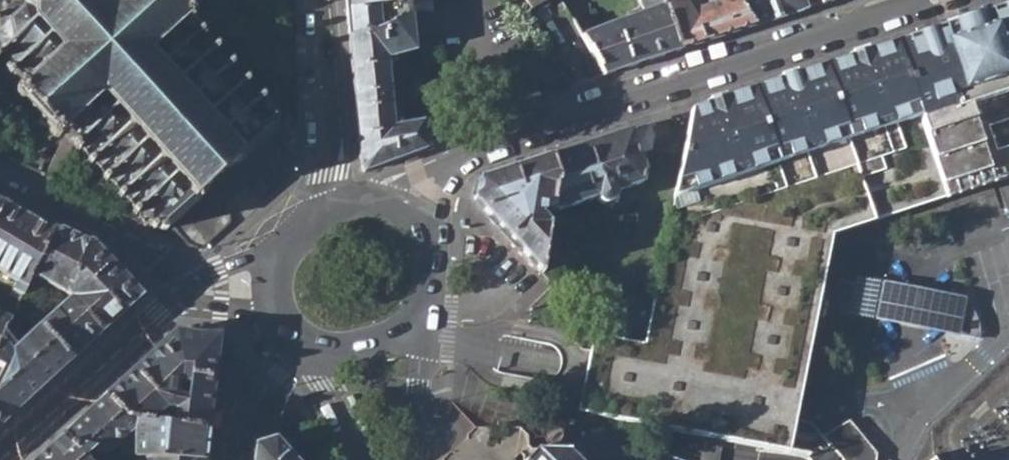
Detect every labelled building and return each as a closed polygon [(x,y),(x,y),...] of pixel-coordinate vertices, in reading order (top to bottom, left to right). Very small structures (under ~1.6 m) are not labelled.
[(9,4),(6,1),(2,5),(4,7),(0,11),(0,57),(2,56),(10,65),(9,68),(5,67),(2,70),(4,74),(17,87),(13,90),(13,94),(17,99),(21,99),(47,127),(47,133),(53,136),(61,134),(65,137),(68,141),(67,144),(73,150),(76,151),(78,150),(85,158),(84,160),(89,167),(90,165),(102,176),(100,178),(103,182),(107,180),(119,200),(122,198),(132,208),(129,212),(140,225),(143,223),(147,226),(149,224),(153,229),(155,227),(160,231),(165,229),(170,224),(179,217),(182,212),(181,208),(189,200),(189,203),(196,202),(206,189),(204,188),(224,169),(227,171),(241,162),(240,155),(249,147),(253,148),(265,138),(267,137),(268,136),(273,134),(274,127),(271,125),(277,115),(273,110),(276,107),(269,103),(269,99),(267,96),(260,98),(256,95),(255,98),(245,87),(246,85),(229,71),(230,68),(227,63),(225,65),(214,54),(215,51),(212,46),(212,42),(205,35),(202,37),(196,27),(194,28),(189,23),(192,17),(195,19),(195,16),(187,6),(181,4),(178,0),(13,0),(9,4)] [(346,12),(405,6),(404,0),(345,0),(346,12)] [(756,28),(807,12),(803,0),(640,0),(645,13),(582,38),(605,77),(680,53),(756,28)] [(346,12),(348,36),(408,15),(407,5),(405,6),(346,12)] [(832,236),(1008,178),(1008,7),(694,110),(671,224),(832,236)] [(431,12),(408,15),(348,36),(360,165),(360,170),(361,170),(363,171),(460,137),(450,112),(424,121),(398,127),(392,121),(386,66),(393,57),(412,53),(435,51),(431,12)] [(482,93),(488,115),(545,97),(538,75),(482,93)] [(650,124),(550,157),(557,181),(552,208),(556,210),(598,196),(601,200),(609,203),(616,198),(616,190),(642,181),(644,174),(640,155),(651,151),(653,138),(650,124)] [(541,207),(552,208),(557,181),(550,157),(479,180),(472,199),(542,275),(550,222),(538,213),(541,207)] [(16,281),(26,287),(32,274),(52,228),(3,201),(0,206),(0,272),(16,281)] [(54,223),(52,228),(32,274),(68,294),(71,297),(109,261),(91,242),(90,241),(54,223)] [(832,236),(671,224),(658,292),(652,323),(649,337),(614,330),(597,327),(587,374),(582,405),(580,415),(789,454),(794,437),(795,432),(795,431),(797,423),(799,409),(832,236)] [(141,296),(109,261),(71,297),(41,325),(73,359),(141,296)] [(590,289),(624,294),(627,288),(626,273),(592,270),(590,289)] [(26,287),(16,281),(9,293),(19,299),(24,290),(26,287)] [(658,292),(627,288),(624,294),(620,309),(618,312),(652,323),(658,292)] [(874,323),(945,336),(951,302),(951,301),(881,288),(874,323)] [(19,299),(19,302),(31,308),(37,296),(24,290),(19,299)] [(851,311),(871,314),(874,297),(854,294),(851,311)] [(978,319),(969,308),(967,307),(951,302),(945,336),(979,343),(980,325),(978,319)] [(11,317),(0,312),(0,340),(11,317)] [(1,426),(73,359),(41,325),(39,326),(14,348),(3,335),(0,341),(0,376),(1,377),(0,380),(0,425),(1,426)] [(140,423),(155,423),(167,410),(175,411),(174,426),(207,430),(219,336),(174,333),(105,397),(125,421),(140,423)] [(105,397),(62,436),(71,447),(95,455),(106,456),(130,432),(140,423),(125,421),(105,397)] [(580,415),(582,405),(576,403),(574,413),(580,415)] [(842,417),(818,435),(820,435),(840,455),(839,459),(873,459),(874,450),(842,417)] [(207,430),(174,426),(155,423),(140,423),(130,432),(129,437),(132,438),(131,451),(134,454),(196,459),(202,459),(207,430)] [(803,424),(797,423),(795,431),(812,434),(803,424)] [(794,437),(810,439),(812,434),(795,431),(795,432),(794,437)] [(836,457),(838,459),(839,459),(840,455),(820,435),(818,435),(816,436),(825,445),(836,457)] [(35,459),(88,459),(95,455),(71,447),(62,436),(35,459)] [(254,459),(293,459),(277,443),(267,445),(256,447),(254,459)] [(809,459),(833,459),(836,457),(825,445),(809,459)]
